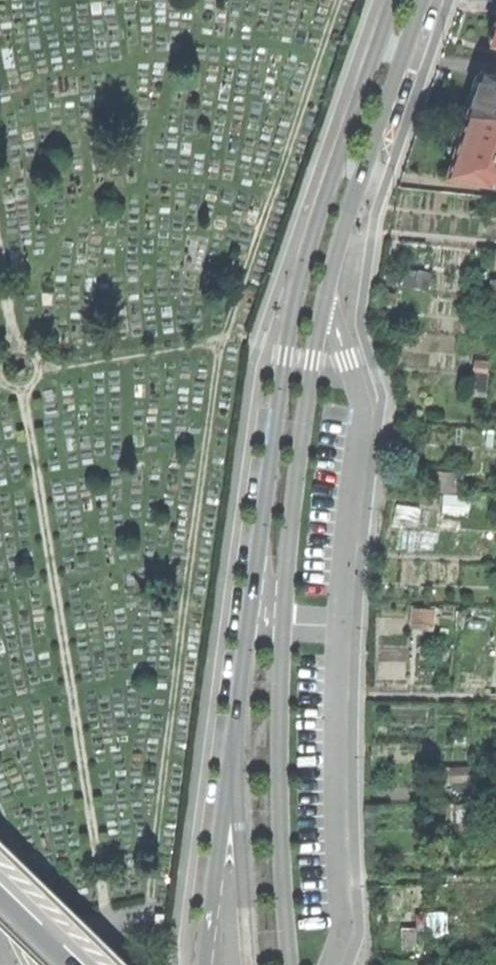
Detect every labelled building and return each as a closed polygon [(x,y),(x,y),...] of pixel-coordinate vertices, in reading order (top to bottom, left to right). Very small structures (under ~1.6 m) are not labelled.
[(489,46),(495,48),(495,22),(488,42),(490,43),(489,46)] [(495,119),(495,75),(481,73),(481,74),(478,75),(476,76),(474,79),(472,82),(471,84),(471,88),(471,92),(473,95),(466,116),(495,119)] [(466,116),(460,135),(458,134),(451,138),(446,152),(448,159),(451,160),(445,178),(486,185),(488,180),(495,183),(495,119),(466,116)] [(398,285),(429,290),(431,273),(401,268),(398,285)] [(385,283),(395,285),(397,277),(387,275),(385,283)] [(395,294),(384,292),(382,303),(393,305),(395,294)] [(489,361),(474,360),(472,373),(469,373),(467,396),(485,398),(489,361)] [(463,473),(436,471),(436,484),(430,484),(429,492),(461,493),(461,492),(462,492),(463,473)] [(469,496),(443,494),(443,495),(439,495),(438,505),(442,505),(441,518),(468,519),(469,496)] [(417,526),(419,509),(396,505),(393,522),(417,526)] [(435,610),(411,607),(409,629),(433,631),(435,610)] [(485,620),(468,619),(468,628),(485,629),(485,620)] [(435,788),(471,787),(470,766),(435,767),(435,788)] [(455,803),(431,804),(430,824),(465,823),(464,805),(455,805),(455,803)] [(416,935),(427,935),(427,931),(435,931),(435,928),(440,928),(439,912),(415,913),(416,927),(416,935)] [(435,938),(435,931),(427,931),(427,935),(416,935),(416,927),(401,928),(402,947),(416,946),(416,938),(435,938)] [(94,934),(84,935),(88,955),(98,953),(94,934)] [(98,953),(88,955),(84,935),(35,945),(45,964),(100,964),(98,953)]
